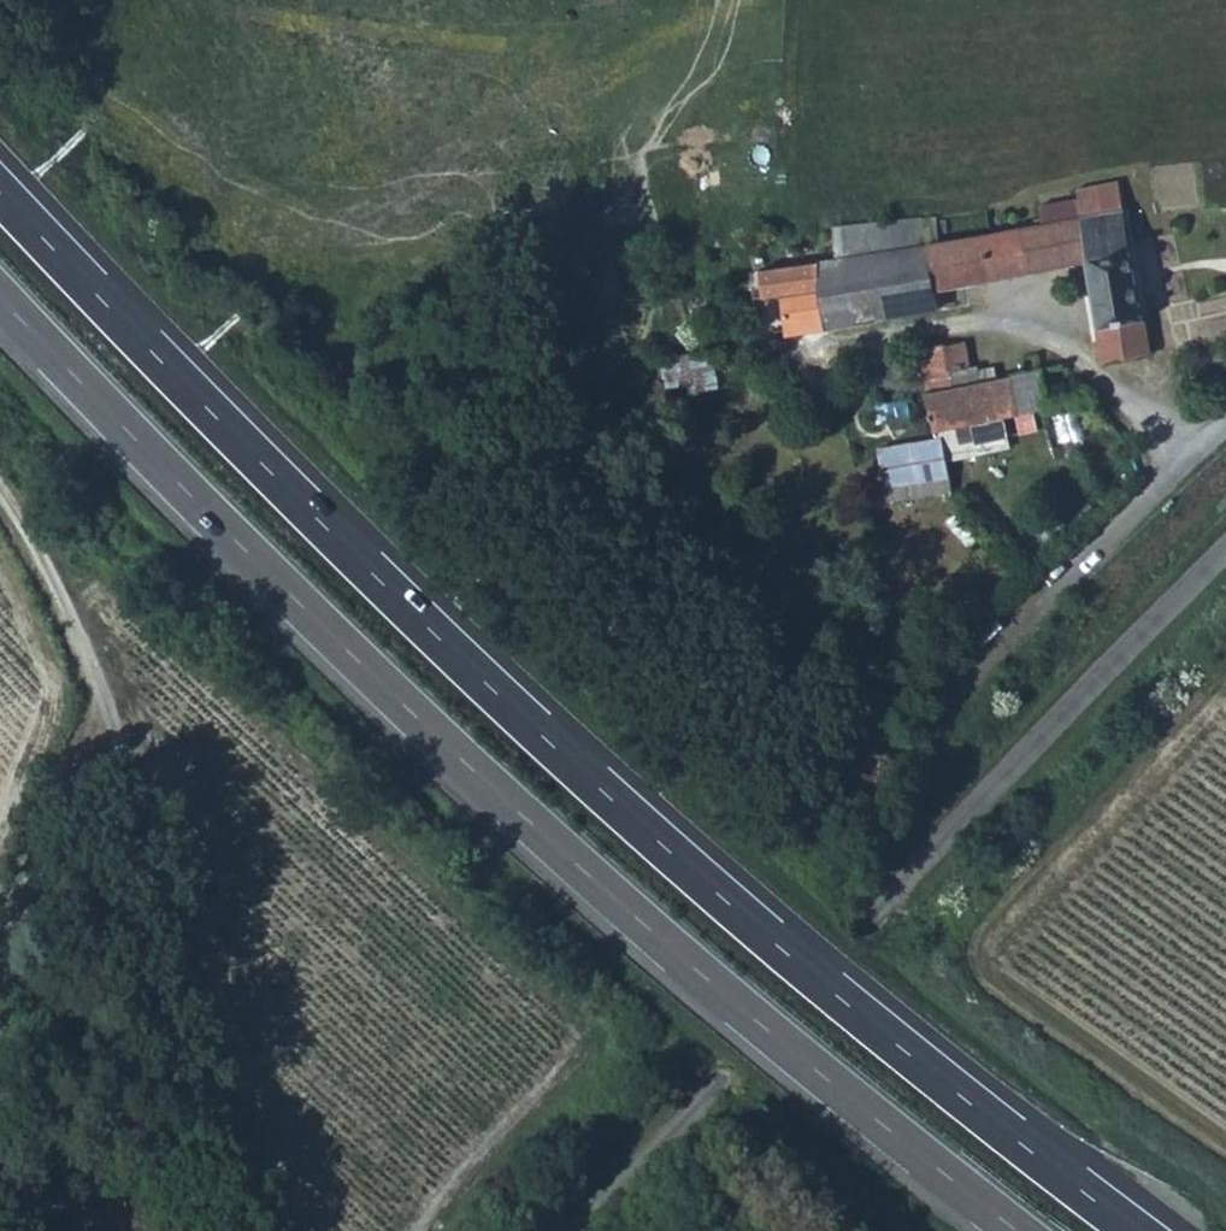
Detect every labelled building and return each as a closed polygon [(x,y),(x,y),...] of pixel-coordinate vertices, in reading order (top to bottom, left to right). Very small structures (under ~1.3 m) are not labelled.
[(935,214),(918,216),(934,290),(1082,260),(1100,358),(1146,349),(1123,211),(1117,181),(1074,187),(1074,198),(1035,205),(1038,222),(940,240),(935,214)] [(832,226),(836,257),(845,258),(873,255),(881,317),(937,308),(934,290),(918,216),(832,226)] [(845,258),(854,322),(881,317),(873,255),(845,258)] [(836,257),(815,261),(824,326),(854,322),(845,258),(836,257)] [(768,268),(768,294),(782,293),(787,332),(824,326),(815,261),(768,268)] [(764,295),(768,294),(768,268),(758,269),(764,295)] [(961,341),(918,348),(933,426),(938,426),(980,419),(998,415),(1015,412),(1008,372),(994,375),(977,378),(972,363),(964,363),(961,341)] [(1020,355),(1020,359),(1023,370),(1038,367),(1034,352),(1020,355)] [(724,397),(723,357),(667,359),(668,398),(724,397)] [(1087,398),(1066,362),(1038,367),(1045,406),(1087,398)] [(1023,370),(1008,372),(1015,412),(1045,406),(1038,367),(1023,370)] [(998,415),(980,419),(986,450),(1006,447),(998,415)] [(980,419),(938,426),(940,436),(944,458),(986,450),(980,419)] [(876,446),(883,485),(946,475),(944,458),(940,436),(876,446)]
